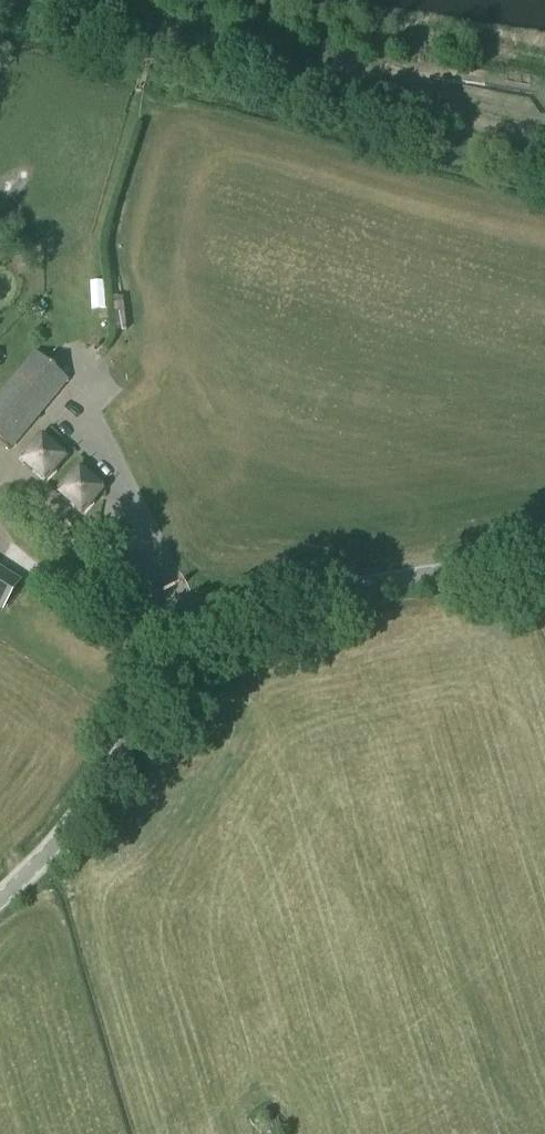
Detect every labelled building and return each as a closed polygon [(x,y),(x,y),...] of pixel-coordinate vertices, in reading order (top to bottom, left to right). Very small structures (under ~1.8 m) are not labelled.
[(0,394),(0,438),(11,447),(68,379),(35,352),(0,394)] [(64,456),(43,438),(24,459),(46,478),(64,456)] [(83,510),(102,489),(80,470),(61,492),(83,510)]
